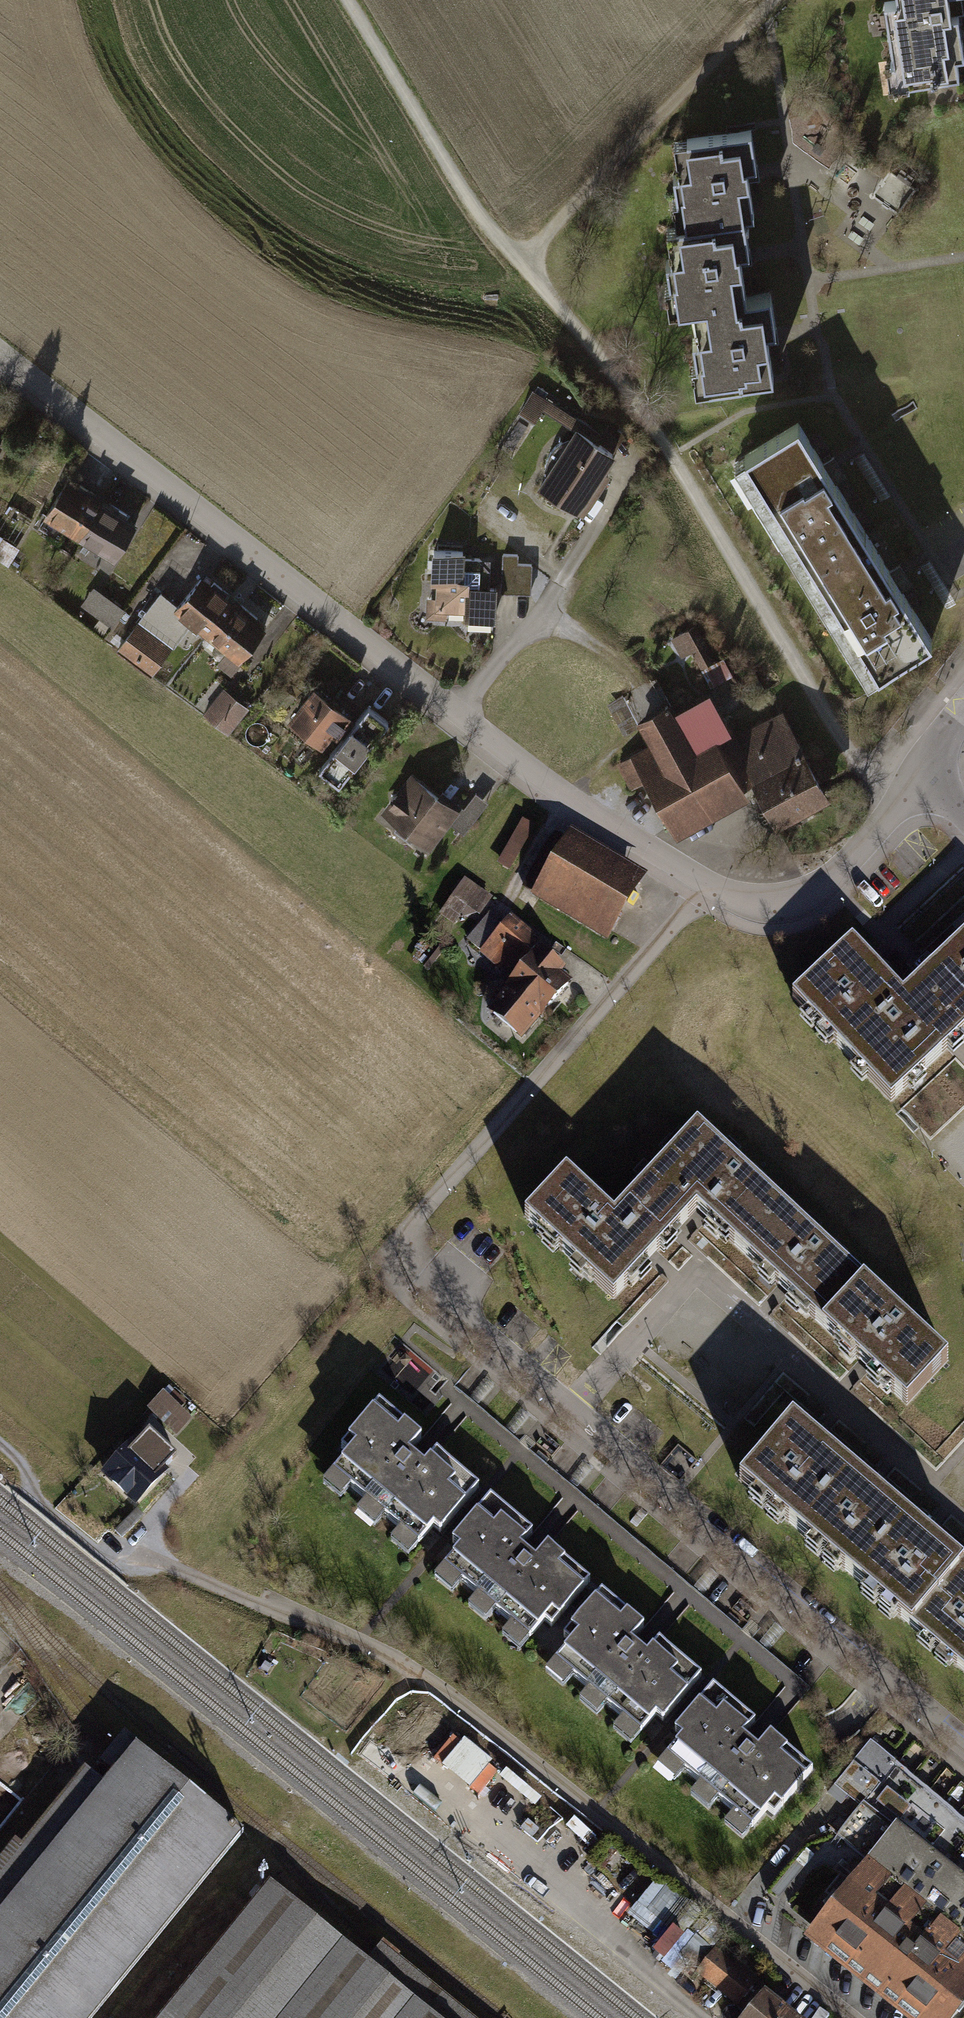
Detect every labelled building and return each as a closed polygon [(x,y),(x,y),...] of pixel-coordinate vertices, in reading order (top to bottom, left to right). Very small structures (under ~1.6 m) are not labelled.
[(908,82),(960,74),(957,56),(963,55),(963,53),(958,15),(950,17),(948,0),(898,0),(884,3),(893,62),(905,60),(908,82)] [(757,165),(752,130),(688,140),(693,172),(674,175),(677,198),(686,197),(691,224),(745,216),(754,214),(747,167),(757,165)] [(901,206),(914,179),(890,167),(877,194),(901,206)] [(750,250),(745,216),(691,224),(681,225),(686,257),(667,260),(670,281),(679,279),(684,308),(709,304),(747,298),(740,251),(750,250)] [(775,328),(770,294),(747,298),(709,304),(714,334),(693,337),(697,361),(705,359),(709,387),(773,376),(766,330),(775,328)] [(864,530),(797,423),(744,456),(811,563),(864,530)] [(552,470),(542,486),(578,509),(612,456),(576,432),(568,445),(559,446),(552,452),(549,462),(552,470)] [(82,531),(96,541),(118,509),(81,483),(48,530),(71,546),(82,531)] [(96,541),(133,567),(155,535),(118,509),(96,541)] [(933,640),(864,530),(811,563),(879,673),(933,640)] [(466,610),(466,619),(494,620),(495,589),(490,589),(490,573),(479,560),(464,559),(464,552),(433,551),(432,582),(439,582),(438,599),(430,599),(429,617),(445,618),(445,610),(466,610)] [(529,592),(530,563),(516,563),(516,553),(504,553),(504,591),(529,592)] [(214,628),(230,639),(251,612),(215,585),(194,612),(214,628)] [(123,629),(133,616),(107,597),(97,611),(123,629)] [(176,599),(132,657),(170,686),(214,628),(194,612),(176,599)] [(230,639),(266,667),(287,639),(251,612),(230,639)] [(680,633),(703,676),(717,668),(694,626),(680,633)] [(355,725),(314,691),(290,721),(324,749),(340,730),(347,736),(355,725)] [(258,702),(248,694),(226,722),(236,730),(258,702)] [(655,780),(682,828),(756,787),(802,762),(777,717),(729,743),(712,711),(686,726),(671,700),(642,716),(658,745),(624,763),(639,789),(655,780)] [(347,736),(317,774),(337,789),(388,723),(368,708),(355,725),(347,736)] [(822,801),(802,762),(756,787),(776,825),(822,801)] [(460,812),(415,777),(403,793),(391,796),(392,806),(384,816),(429,851),(460,812)] [(474,787),(456,823),(470,830),(488,794),(474,787)] [(536,828),(525,822),(499,864),(510,871),(536,828)] [(574,835),(537,895),(602,934),(638,874),(574,835)] [(467,940),(480,951),(504,924),(491,913),(467,940)] [(540,940),(511,915),(504,924),(480,951),(503,971),(519,952),(525,958),(540,940)] [(927,971),(903,994),(873,962),(852,940),(792,996),(891,1101),(953,1042),(963,1032),(963,936),(927,971)] [(541,946),(488,1011),(523,1039),(568,984),(557,975),(565,965),(541,946)] [(864,1365),(907,1405),(948,1360),(697,1126),(614,1216),(566,1171),(525,1216),(613,1298),(653,1256),(697,1209),(702,1214),(783,1289),(864,1365)] [(145,1420),(192,1464),(222,1432),(174,1388),(145,1420)] [(421,1439),(378,1403),(340,1448),(346,1452),(330,1471),(419,1546),(434,1528),(440,1533),(478,1487),(436,1452),(426,1465),(410,1452),(421,1439)] [(739,1480),(963,1671),(963,1563),(928,1532),(871,1484),(816,1437),(793,1418),(739,1480)] [(140,1442),(110,1475),(147,1509),(177,1476),(140,1442)] [(533,1533),(489,1497),(452,1541),(457,1546),(441,1565),(530,1639),(545,1621),(552,1627),(590,1581),(548,1546),(537,1558),(522,1546),(533,1533)] [(643,1627),(601,1592),(564,1636),(569,1641),(553,1660),(641,1734),(656,1716),(662,1721),(700,1675),(658,1640),(648,1653),(632,1640),(643,1627)] [(755,1721),(712,1684),(674,1730),(681,1736),(666,1754),(753,1827),(768,1810),(774,1815),(813,1769),(770,1733),(760,1746),(745,1733),(755,1721)] [(392,1732),(387,1739),(406,1754),(411,1746),(392,1732)] [(232,1846),(243,1832),(137,1746),(139,1744),(125,1733),(115,1744),(101,1762),(114,1773),(105,1784),(85,1768),(22,1845),(16,1840),(0,1860),(0,2017),(91,2017),(232,1846)] [(863,1807),(866,1803),(863,1801),(896,1762),(871,1742),(835,1784),(863,1807)] [(913,1776),(896,1762),(863,1801),(866,1803),(881,1815),(913,1776)] [(928,1789),(913,1776),(881,1815),(896,1827),(928,1789)] [(521,1785),(506,1806),(520,1815),(535,1794),(521,1785)] [(912,1839),(943,1802),(928,1789),(896,1827),(912,1839)] [(537,1828),(585,1859),(606,1826),(558,1795),(537,1828)] [(927,1852),(958,1814),(943,1802),(912,1839),(927,1852)] [(816,1929),(928,2017),(945,2017),(963,1995),(963,1881),(959,1877),(943,1864),(927,1852),(912,1839),(896,1827),(881,1815),(866,1803),(863,1807),(839,1837),(870,1862),(816,1929)] [(963,1839),(963,1819),(958,1814),(927,1852),(943,1864),(963,1839)] [(963,1870),(963,1839),(943,1864),(959,1877),(963,1870)] [(627,1860),(614,1848),(605,1857),(618,1870),(627,1860)] [(382,1942),(374,1952),(367,1961),(270,1882),(159,2017),(476,2017),(382,1942)] [(654,1943),(671,1959),(694,1932),(676,1917),(654,1943)] [(716,1952),(700,1972),(736,2002),(753,1982),(716,1952)] [(764,1994),(745,2017),(795,2017),(764,1994)]
